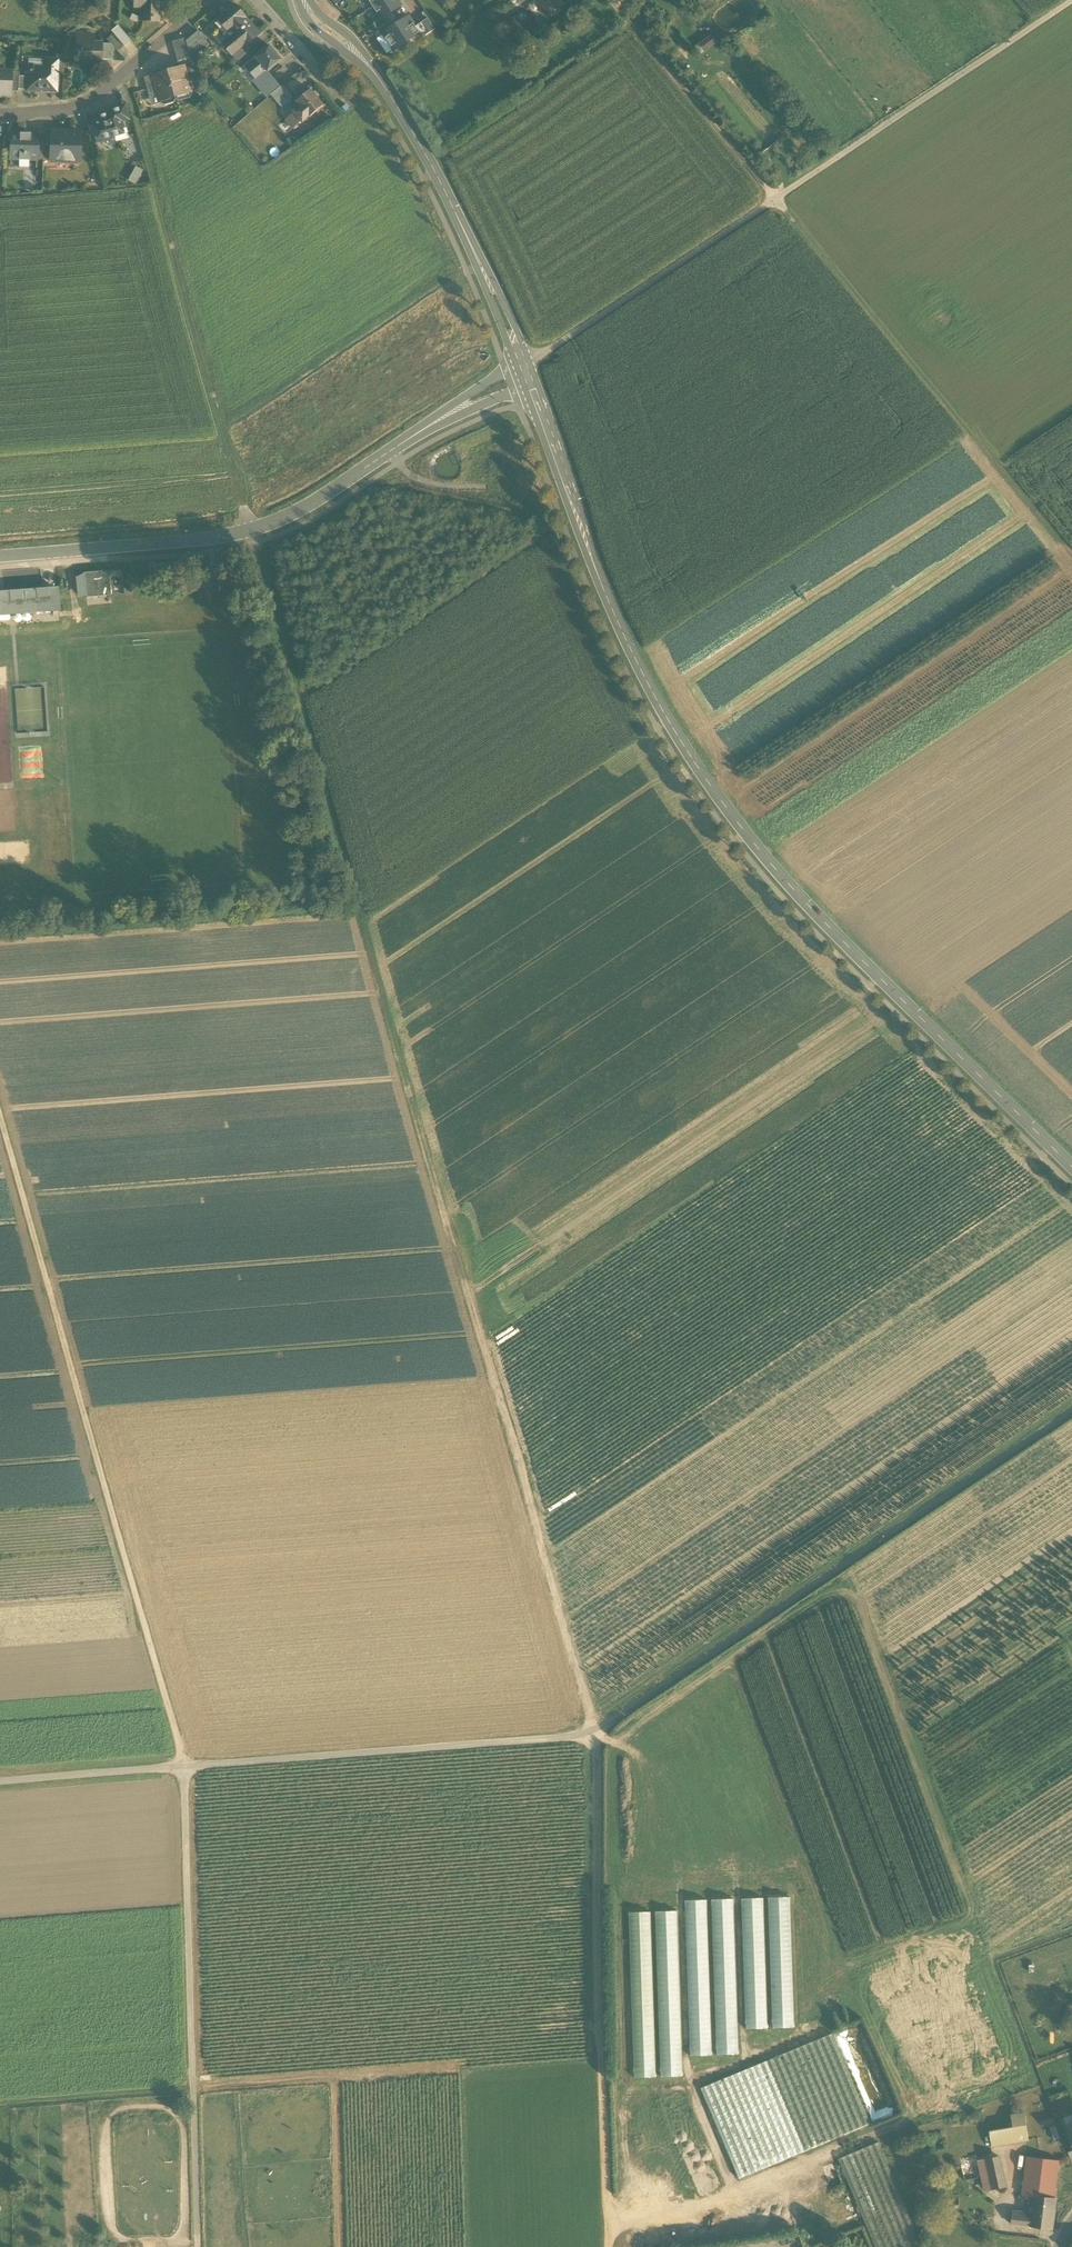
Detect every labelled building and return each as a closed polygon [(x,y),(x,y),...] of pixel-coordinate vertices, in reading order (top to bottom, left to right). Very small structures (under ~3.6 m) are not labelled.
[(158,22),(159,0),(133,0),(133,4),(141,4),(141,21),(158,22)] [(372,6),(381,19),(390,13),(402,6),(398,0),(382,0),(372,6)] [(547,18),(563,6),(559,0),(535,0),(547,18)] [(222,45),(231,55),(244,44),(246,46),(247,45),(259,34),(234,5),(220,17),(220,18),(214,24),(222,34),(221,35),(222,36),(223,35),(224,35),(231,29),(235,33),(227,40),(222,45)] [(381,19),(373,24),(378,30),(394,19),(390,13),(381,19)] [(415,27),(409,17),(398,24),(383,34),(383,35),(394,51),(419,34),(420,33),(415,27)] [(428,18),(415,27),(420,33),(419,34),(422,38),(435,29),(428,18)] [(383,34),(398,24),(394,19),(378,30),(382,36),(383,35),(383,34)] [(110,31),(112,34),(123,47),(130,41),(117,26),(110,31)] [(224,35),(227,40),(235,33),(231,29),(224,35)] [(701,54),(721,39),(715,30),(695,46),(701,54)] [(197,31),(186,41),(191,58),(191,60),(209,44),(197,31)] [(123,47),(112,34),(106,39),(110,44),(113,48),(117,52),(123,47)] [(84,63),(100,64),(100,59),(101,43),(93,43),(93,36),(77,36),(77,49),(85,50),(84,63)] [(178,61),(191,58),(186,41),(185,38),(173,42),(178,61)] [(113,60),(113,48),(110,44),(101,43),(100,59),(113,60)] [(231,55),(237,62),(251,50),(247,45),(246,46),(244,44),(231,55)] [(266,71),(267,72),(281,60),(269,46),(254,58),(256,59),(266,71)] [(29,59),(28,66),(32,66),(34,68),(44,68),(45,60),(29,59)] [(246,67),(255,79),(256,79),(266,71),(256,59),(246,67)] [(26,90),(55,92),(56,75),(57,60),(56,60),(45,60),(44,68),(34,68),(32,66),(28,66),(26,69),(25,72),(27,74),(27,76),(26,90)] [(160,104),(163,105),(174,102),(176,99),(176,96),(179,95),(182,97),(188,95),(191,91),(190,88),(184,66),(152,75),(157,94),(160,104)] [(267,72),(266,71),(256,79),(255,79),(253,81),(263,93),(275,82),(267,72)] [(18,92),(18,89),(18,76),(19,73),(9,72),(9,74),(10,74),(9,92),(18,92)] [(9,95),(9,92),(10,74),(9,74),(0,73),(0,95),(9,95)] [(144,78),(149,97),(157,94),(152,75),(144,78)] [(27,76),(18,76),(18,89),(26,90),(27,76)] [(268,98),(270,96),(280,88),(275,82),(263,93),(268,98)] [(282,86),(280,88),(270,96),(281,108),(292,98),(282,86)] [(300,121),(302,123),(308,117),(309,117),(323,106),(310,91),(296,102),(300,107),(293,113),(300,121)] [(157,94),(149,97),(151,106),(160,104),(157,94)] [(116,108),(120,121),(128,119),(124,105),(116,108)] [(95,125),(99,141),(100,140),(114,136),(115,139),(128,136),(125,128),(122,129),(120,121),(116,108),(106,111),(107,113),(93,117),(95,125)] [(285,120),(292,128),(300,121),(293,113),(285,120)] [(88,126),(93,143),(100,141),(100,140),(99,141),(95,125),(88,126)] [(50,162),(78,163),(79,132),(51,131),(50,131),(50,145),(50,162)] [(10,159),(37,160),(38,134),(36,134),(10,133),(10,159)] [(143,170),(135,166),(127,181),(135,185),(143,170)] [(84,573),(86,598),(111,595),(110,590),(108,570),(84,573)] [(0,591),(0,593),(57,589),(58,606),(0,610),(0,615),(60,611),(58,587),(0,591)] [(58,606),(57,589),(0,593),(0,610),(58,606)] [(794,2026),(790,1896),(769,1896),(773,2027),(794,2026)] [(713,1898),(717,2054),(738,2053),(734,1897),(713,1898)] [(768,2027),(764,1897),(742,1897),(746,2028),(768,2027)] [(713,2054),(707,1898),(686,1899),(691,2055),(713,2054)] [(657,2076),(651,1910),(629,1911),(635,2077),(657,2076)] [(683,2075),(678,1910),(656,1910),(661,2076),(683,2075)] [(701,2088),(739,2179),(870,2124),(832,2034),(701,2088)] [(989,2131),(991,2146),(1028,2140),(1024,2113),(1011,2115),(1012,2127),(989,2131)] [(1071,2125),(1071,2114),(1063,2118),(1067,2127),(1071,2125)] [(1041,2119),(1042,2126),(1054,2125),(1054,2118),(1041,2119)] [(876,2246),(922,2246),(877,2143),(838,2159),(876,2246)] [(989,2175),(992,2188),(1005,2186),(999,2157),(986,2159),(989,2175)] [(1030,2195),(1054,2198),(1059,2160),(1026,2157),(1022,2195),(1030,2196),(1030,2195)] [(979,2161),(982,2177),(989,2175),(986,2159),(979,2161)] [(992,2188),(989,2175),(982,2177),(985,2190),(992,2188)] [(1051,2229),(1055,2198),(1054,2198),(1030,2195),(1030,2196),(1029,2208),(1032,2208),(1031,2213),(1012,2211),(1011,2224),(1051,2229)] [(945,2202),(945,2211),(959,2210),(958,2201),(945,2202)]
